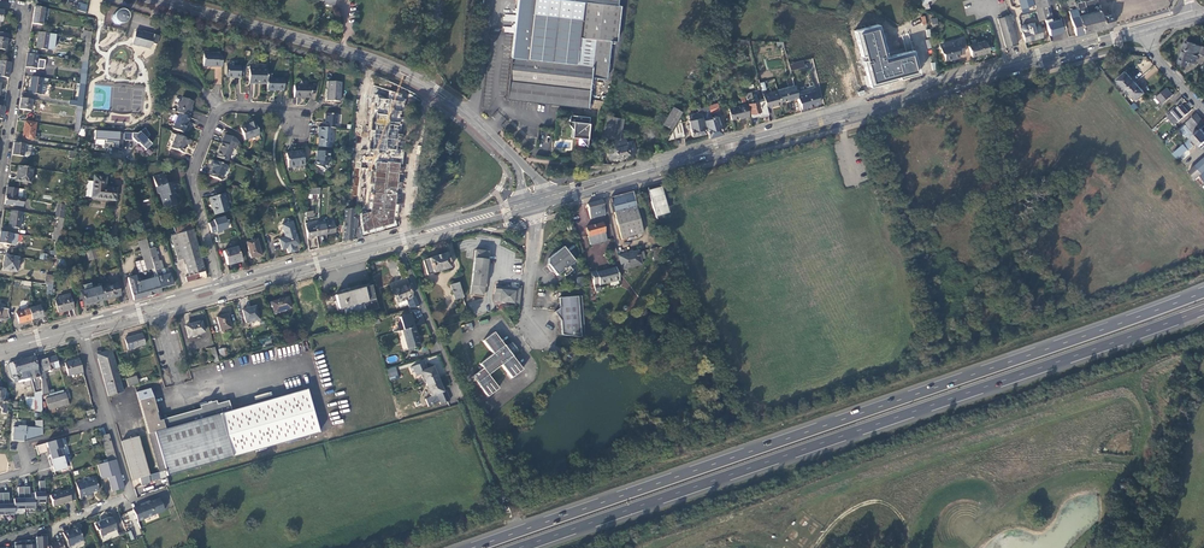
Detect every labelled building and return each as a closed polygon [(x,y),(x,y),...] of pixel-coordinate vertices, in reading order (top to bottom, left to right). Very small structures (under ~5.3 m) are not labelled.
[(514,34),(506,99),(560,105),(587,108),(590,77),(606,79),(610,41),(616,41),(620,5),(614,5),(615,0),(518,0),(514,34)] [(1021,8),(1034,5),(1032,0),(1018,0),(1021,8)] [(1036,8),(1041,7),(1049,4),(1054,3),(1053,0),(1033,0),(1036,8)] [(1074,1),(1074,0),(1065,0),(1059,2),(1060,9),(1075,5),(1074,1)] [(1113,25),(1110,15),(1101,17),(1100,14),(1102,13),(1100,5),(1097,5),(1096,0),(1091,0),(1085,1),(1084,0),(1079,0),(1074,1),(1075,5),(1076,9),(1083,33),(1113,25)] [(77,11),(86,12),(88,4),(78,2),(77,11)] [(1049,35),(1062,31),(1059,20),(1051,22),(1050,17),(1052,17),(1049,4),(1041,7),(1045,19),(1049,35)] [(35,7),(32,24),(41,26),(44,9),(35,7)] [(1041,7),(1036,8),(1035,8),(1038,21),(1045,19),(1041,7)] [(49,18),(50,10),(44,9),(41,26),(44,26),(46,18),(47,18),(49,18)] [(1075,35),(1083,33),(1076,9),(1068,11),(1075,35)] [(121,12),(119,12),(117,12),(115,12),(114,13),(113,15),(112,17),(112,19),(112,20),(113,22),(114,24),(116,24),(118,25),(120,24),(122,24),(124,22),(124,20),(125,18),(124,16),(123,14),(121,12)] [(1009,15),(997,18),(1001,30),(1012,27),(1011,22),(1014,21),(1013,18),(1010,18),(1009,15)] [(1021,31),(1024,40),(1030,38),(1031,40),(1042,37),(1039,26),(1034,27),(1032,23),(1026,24),(1025,24),(1024,24),(1023,24),(1023,25),(1022,26),(1023,30),(1021,31)] [(912,50),(887,56),(879,24),(854,30),(861,56),(864,55),(866,60),(863,61),(869,85),(872,85),(918,72),(912,50)] [(1006,47),(1018,44),(1012,27),(1001,30),(1006,47)] [(92,37),(92,33),(84,31),(83,39),(86,39),(91,40),(92,37)] [(158,35),(144,32),(143,37),(140,36),(141,34),(134,32),(131,44),(137,46),(138,44),(149,47),(151,43),(155,44),(158,35)] [(50,34),(38,33),(36,48),(47,50),(47,49),(49,40),(50,34)] [(960,38),(954,40),(955,43),(940,47),(942,52),(944,54),(945,60),(953,58),(953,59),(959,57),(958,54),(964,53),(960,38)] [(89,62),(91,40),(86,39),(83,57),(80,57),(80,61),(83,62),(89,62)] [(968,46),(971,57),(988,52),(985,41),(968,46)] [(1188,42),(1181,63),(1189,66),(1191,62),(1197,64),(1201,55),(1203,56),(1203,48),(1188,42)] [(27,54),(25,67),(36,69),(37,68),(41,68),(43,60),(38,59),(39,55),(27,54)] [(203,66),(222,67),(222,56),(218,56),(218,55),(204,54),(203,66)] [(11,63),(0,61),(0,77),(8,78),(11,63)] [(802,61),(789,65),(790,71),(804,67),(802,61)] [(89,62),(83,62),(81,70),(79,70),(79,73),(81,73),(80,84),(85,85),(89,62)] [(241,67),(227,66),(227,78),(241,78),(241,67)] [(267,78),(267,69),(250,69),(250,84),(256,84),(256,82),(267,82),(267,78)] [(758,72),(760,81),(768,79),(766,70),(758,72)] [(1118,80),(1127,90),(1128,89),(1136,82),(1126,72),(1118,80)] [(42,79),(31,77),(29,93),(40,95),(42,85),(42,79)] [(267,84),(267,90),(283,90),(284,79),(267,78),(267,82),(267,84)] [(341,82),(327,81),(326,101),(339,101),(341,82)] [(1145,92),(1136,82),(1128,89),(1137,99),(1145,92)] [(69,101),(69,105),(76,106),(82,107),(85,85),(80,84),(79,84),(78,90),(81,90),(80,102),(75,101),(75,102),(69,101)] [(790,99),(797,97),(794,84),(777,89),(780,101),(790,98),(790,99)] [(359,214),(363,236),(399,226),(397,220),(407,98),(373,85),(367,149),(370,149),(364,212),(359,214)] [(294,86),(294,98),(297,98),(311,98),(311,86),(294,86)] [(1173,94),(1167,88),(1157,97),(1163,104),(1173,94)] [(772,105),(780,103),(780,101),(777,89),(762,94),(763,99),(764,102),(766,110),(772,108),(772,105)] [(766,111),(766,110),(764,102),(757,103),(757,101),(755,96),(751,97),(751,96),(750,92),(744,93),(745,99),(746,99),(750,113),(754,112),(755,113),(757,113),(759,112),(759,113),(766,111)] [(815,92),(797,97),(799,102),(801,108),(819,103),(818,98),(817,98),(815,92)] [(176,112),(179,113),(189,117),(191,112),(192,110),(190,109),(193,101),(182,97),(180,102),(178,101),(177,105),(178,107),(176,112)] [(21,98),(19,109),(30,111),(32,100),(21,98)] [(1182,104),(1186,100),(1183,98),(1176,104),(1178,107),(1182,104)] [(601,109),(602,101),(594,100),(593,108),(601,109)] [(1134,103),(1130,107),(1135,111),(1138,107),(1134,103)] [(710,111),(710,113),(719,110),(717,104),(708,106),(709,108),(710,111)] [(739,120),(749,117),(745,104),(728,108),(731,120),(738,118),(739,120)] [(1178,107),(1168,116),(1176,124),(1179,121),(1189,112),(1182,104),(1178,107)] [(76,114),(74,129),(79,130),(79,129),(82,107),(76,106),(75,114),(76,114)] [(664,115),(660,123),(671,129),(682,112),(672,106),(666,116),(664,115)] [(711,117),(710,113),(710,111),(705,112),(704,109),(709,108),(708,106),(701,109),(705,125),(708,137),(722,134),(716,116),(711,117)] [(702,118),(702,117),(701,111),(697,112),(699,118),(689,121),(692,136),(705,134),(702,118)] [(184,130),(189,117),(179,113),(174,126),(184,130)] [(1197,113),(1185,123),(1186,125),(1184,126),(1180,129),(1189,140),(1202,128),(1203,126),(1203,121),(1197,113)] [(332,128),(336,128),(337,115),(325,114),(324,122),(323,122),(323,127),(332,128)] [(590,117),(570,115),(569,125),(573,129),(573,137),(579,137),(579,145),(587,146),(590,117)] [(621,119),(604,116),(600,136),(617,139),(621,119)] [(680,118),(668,140),(684,136),(680,118)] [(36,124),(24,122),(22,138),(33,140),(36,124)] [(245,140),(259,135),(254,122),(249,124),(249,125),(241,128),(245,140)] [(323,127),(318,127),(318,132),(319,132),(318,142),(326,143),(331,143),(332,128),(323,127)] [(137,133),(124,133),(124,140),(132,141),(132,138),(137,144),(138,143),(146,150),(152,144),(146,139),(150,135),(145,128),(137,133)] [(1202,128),(1189,140),(1191,142),(1194,139),(1201,146),(1203,143),(1203,131),(1202,128)] [(120,132),(95,131),(94,140),(106,141),(106,143),(113,144),(113,147),(119,147),(120,132)] [(189,146),(191,141),(176,135),(171,148),(183,153),(186,145),(189,146)] [(216,157),(227,161),(233,148),(230,147),(232,142),(223,138),(216,157)] [(610,159),(636,152),(633,140),(626,142),(625,138),(612,141),(608,143),(610,148),(607,149),(610,159)] [(14,143),(12,155),(28,158),(30,156),(32,146),(14,143)] [(1185,144),(1173,154),(1175,155),(1177,158),(1188,148),(1185,144)] [(304,165),(302,151),(286,153),(288,167),(304,165)] [(318,168),(320,169),(321,169),(322,169),(324,168),(326,163),(329,162),(330,158),(329,158),(329,152),(316,151),(315,157),(316,157),(313,164),(317,166),(318,168)] [(1192,163),(1190,161),(1184,166),(1203,188),(1203,152),(1192,163)] [(220,180),(226,166),(215,161),(214,162),(211,161),(209,167),(212,168),(209,176),(220,180)] [(32,168),(17,166),(15,181),(30,183),(32,168)] [(118,201),(119,187),(107,186),(108,175),(94,174),(93,181),(87,180),(86,198),(118,201)] [(165,209),(177,205),(174,195),(175,194),(174,190),(179,189),(177,181),(168,184),(164,174),(153,177),(158,194),(160,193),(165,209)] [(7,187),(4,204),(22,207),(23,198),(22,198),(18,197),(19,189),(7,187)] [(651,194),(648,195),(654,214),(665,211),(664,207),(663,207),(662,205),(664,205),(661,197),(660,197),(659,194),(661,194),(660,190),(651,192),(651,194)] [(632,192),(610,198),(621,238),(643,233),(632,192)] [(215,215),(229,211),(224,194),(212,197),(215,208),(213,209),(215,215)] [(601,201),(587,205),(590,219),(593,218),(593,217),(605,214),(601,201)] [(343,242),(352,239),(354,217),(355,209),(350,209),(345,210),(343,242)] [(23,213),(11,211),(9,227),(20,228),(23,213)] [(225,216),(213,219),(213,221),(209,222),(211,232),(216,231),(216,232),(228,229),(225,216)] [(53,235),(52,240),(55,240),(61,241),(64,218),(59,218),(56,235),(53,235)] [(325,226),(326,234),(335,233),(333,220),(332,218),(323,219),(324,220),(324,222),(325,226)] [(292,222),(282,225),(285,238),(279,240),(282,250),(287,248),(288,253),(290,253),(294,252),(295,251),(293,246),(298,245),(296,235),(292,222)] [(307,238),(317,236),(315,228),(314,229),(312,222),(305,223),(307,238)] [(174,228),(176,235),(193,230),(191,223),(174,228)] [(588,237),(589,236),(604,232),(602,223),(585,228),(588,237)] [(317,236),(326,234),(325,226),(319,226),(315,227),(315,228),(317,236)] [(184,259),(189,276),(205,271),(193,230),(176,235),(171,237),(178,260),(184,259)] [(0,232),(0,243),(9,244),(15,246),(15,244),(13,244),(14,241),(17,242),(18,234),(0,232)] [(604,232),(589,236),(591,241),(605,237),(604,232)] [(51,254),(58,255),(61,241),(55,240),(53,251),(51,251),(51,254)] [(154,269),(149,250),(146,240),(138,242),(147,271),(154,269)] [(256,240),(247,242),(251,258),(261,256),(256,240)] [(223,251),(227,265),(241,261),(237,247),(223,251)] [(563,247),(547,258),(547,264),(556,276),(561,272),(565,276),(572,270),(568,266),(574,261),(563,247)] [(95,248),(86,251),(89,260),(98,258),(95,248)] [(156,275),(160,288),(173,285),(170,271),(166,273),(166,275),(163,276),(163,273),(155,248),(149,250),(154,269),(156,275)] [(474,259),(487,261),(488,252),(476,250),(474,259)] [(638,251),(619,256),(622,269),(641,264),(640,260),(645,258),(643,251),(638,252),(638,251)] [(445,253),(437,256),(441,271),(443,270),(450,268),(447,259),(450,258),(449,253),(446,254),(445,253)] [(19,257),(4,255),(2,271),(16,273),(19,257)] [(441,271),(437,256),(422,260),(427,275),(435,273),(441,271)] [(473,271),(485,272),(486,264),(474,262),(473,271)] [(513,272),(521,273),(522,266),(513,265),(513,272)] [(599,285),(618,280),(616,268),(596,273),(595,271),(590,272),(594,284),(598,283),(599,285)] [(205,271),(189,276),(186,277),(187,282),(197,280),(196,278),(200,277),(200,279),(207,277),(205,271)] [(471,283),(483,285),(485,275),(472,274),(471,283)] [(48,285),(53,286),(54,276),(46,275),(45,284),(48,285)] [(133,300),(161,293),(160,288),(156,275),(151,277),(152,278),(150,279),(149,278),(144,280),(140,282),(138,275),(128,278),(133,300)] [(82,290),(86,305),(122,295),(119,281),(93,288),(92,283),(83,285),(84,289),(82,290)] [(450,285),(454,300),(463,298),(458,283),(450,285)] [(406,285),(392,291),(397,303),(405,300),(409,309),(419,306),(415,296),(411,298),(408,289),(411,287),(410,284),(406,286),(406,285)] [(482,296),(483,287),(470,285),(469,294),(482,296)] [(313,286),(299,290),(301,296),(311,294),(312,300),(316,299),(313,286)] [(371,286),(334,296),(339,314),(345,312),(346,315),(365,310),(366,312),(377,309),(374,298),(371,286)] [(518,304),(520,289),(510,288),(505,287),(498,286),(498,289),(496,290),(494,301),(518,304)] [(58,312),(74,309),(70,295),(59,297),(59,299),(55,301),(58,312)] [(561,321),(562,335),(585,338),(582,296),(559,298),(560,308),(554,312),(561,321)] [(288,298),(271,302),(274,313),(291,308),(288,298)] [(28,309),(31,320),(42,317),(40,307),(28,309)] [(255,307),(243,310),(246,323),(251,322),(252,324),(259,322),(255,307)] [(5,320),(9,319),(8,313),(8,311),(8,309),(0,308),(0,319),(5,320)] [(18,323),(31,320),(28,309),(28,308),(23,309),(24,311),(16,313),(18,323)] [(393,333),(403,330),(414,326),(416,326),(412,313),(390,319),(393,333)] [(227,315),(217,318),(221,332),(231,329),(227,315)] [(202,322),(186,326),(189,336),(204,332),(202,322)] [(311,329),(313,336),(326,332),(324,326),(318,327),(318,325),(313,327),(314,328),(311,329)] [(414,326),(403,330),(410,349),(421,345),(414,326)] [(523,370),(513,356),(504,344),(494,331),(483,340),(493,353),(480,363),(483,368),(472,376),(488,397),(499,388),(489,374),(502,364),(512,378),(523,370)] [(142,334),(125,339),(128,350),(145,345),(142,334)] [(504,344),(513,356),(519,351),(511,340),(504,344)] [(112,350),(97,355),(109,396),(123,392),(112,350)] [(37,368),(34,356),(9,363),(8,365),(11,379),(14,379),(17,379),(17,381),(30,377),(34,393),(41,391),(41,381),(37,368)] [(41,391),(42,396),(49,394),(45,379),(46,379),(45,371),(60,367),(57,356),(39,361),(41,367),(37,368),(41,381),(41,391)] [(83,372),(79,359),(64,363),(68,376),(83,372)] [(421,373),(425,383),(437,378),(433,367),(429,368),(426,361),(420,363),(419,363),(410,366),(411,372),(414,371),(416,375),(421,373)] [(386,369),(388,377),(397,374),(394,366),(386,369)] [(136,377),(126,380),(128,387),(131,386),(139,384),(136,377)] [(442,391),(437,378),(425,383),(430,396),(424,398),(427,406),(438,401),(439,404),(449,400),(445,389),(442,391)] [(0,388),(0,408),(2,408),(1,413),(6,414),(8,404),(9,400),(3,399),(5,389),(0,388)] [(155,422),(156,421),(155,414),(157,413),(150,388),(136,392),(147,430),(153,429),(151,423),(155,422)] [(231,411),(229,402),(216,405),(216,402),(210,403),(210,402),(206,403),(206,402),(199,404),(201,410),(157,423),(156,421),(155,422),(151,423),(153,429),(147,430),(159,472),(164,471),(166,476),(319,433),(307,390),(231,411)] [(65,393),(45,399),(48,410),(68,405),(65,393)] [(42,436),(43,428),(26,427),(26,426),(18,425),(18,427),(13,427),(12,441),(23,442),(42,436)] [(116,460),(109,434),(101,436),(107,457),(108,462),(116,460)] [(55,472),(67,468),(65,461),(66,461),(64,456),(62,448),(66,447),(63,438),(35,446),(38,455),(47,453),(47,452),(49,451),(51,459),(49,460),(51,466),(53,466),(55,472)] [(138,438),(121,442),(126,457),(132,480),(144,477),(149,475),(138,438)] [(99,465),(97,465),(102,480),(109,478),(112,492),(124,489),(116,460),(108,462),(99,465)] [(144,477),(145,483),(157,478),(155,473),(149,475),(144,477)] [(82,481),(75,484),(80,500),(82,500),(81,498),(86,496),(86,499),(92,497),(91,494),(98,492),(95,481),(83,484),(82,481)] [(34,494),(35,499),(35,504),(46,504),(45,482),(39,483),(40,491),(40,493),(34,494)] [(14,511),(25,510),(24,488),(18,488),(19,497),(19,500),(14,500),(14,505),(14,511)] [(35,510),(35,504),(35,499),(30,499),(29,497),(30,497),(30,488),(24,488),(25,510),(35,510)] [(68,491),(49,496),(52,507),(71,501),(68,491)] [(14,516),(14,511),(14,505),(9,505),(8,503),(9,503),(9,494),(3,494),(4,516),(14,516)] [(159,498),(145,503),(145,505),(133,510),(137,521),(164,510),(159,498)] [(102,536),(105,535),(106,533),(116,529),(111,518),(108,519),(102,521),(103,521),(94,525),(96,530),(98,531),(100,536),(102,536)] [(75,545),(75,543),(83,540),(78,529),(70,533),(69,531),(63,533),(68,547),(75,545)] [(37,547),(45,547),(45,535),(41,535),(41,537),(36,537),(36,545),(37,547)] [(46,547),(64,547),(60,540),(54,542),(54,543),(46,547)]
